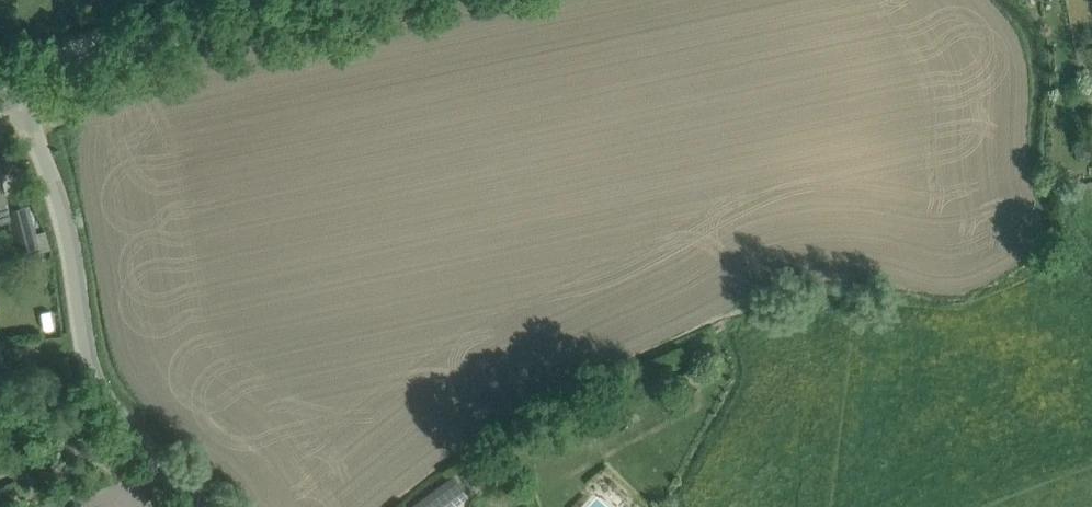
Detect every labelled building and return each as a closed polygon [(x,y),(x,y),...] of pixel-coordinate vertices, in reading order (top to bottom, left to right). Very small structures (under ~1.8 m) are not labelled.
[(39,252),(49,250),(44,231),(34,234),(27,205),(7,210),(19,253),(38,247),(39,252)] [(16,346),(4,349),(7,361),(19,359),(16,346)] [(466,495),(453,478),(413,506),(450,506),(466,495)]
